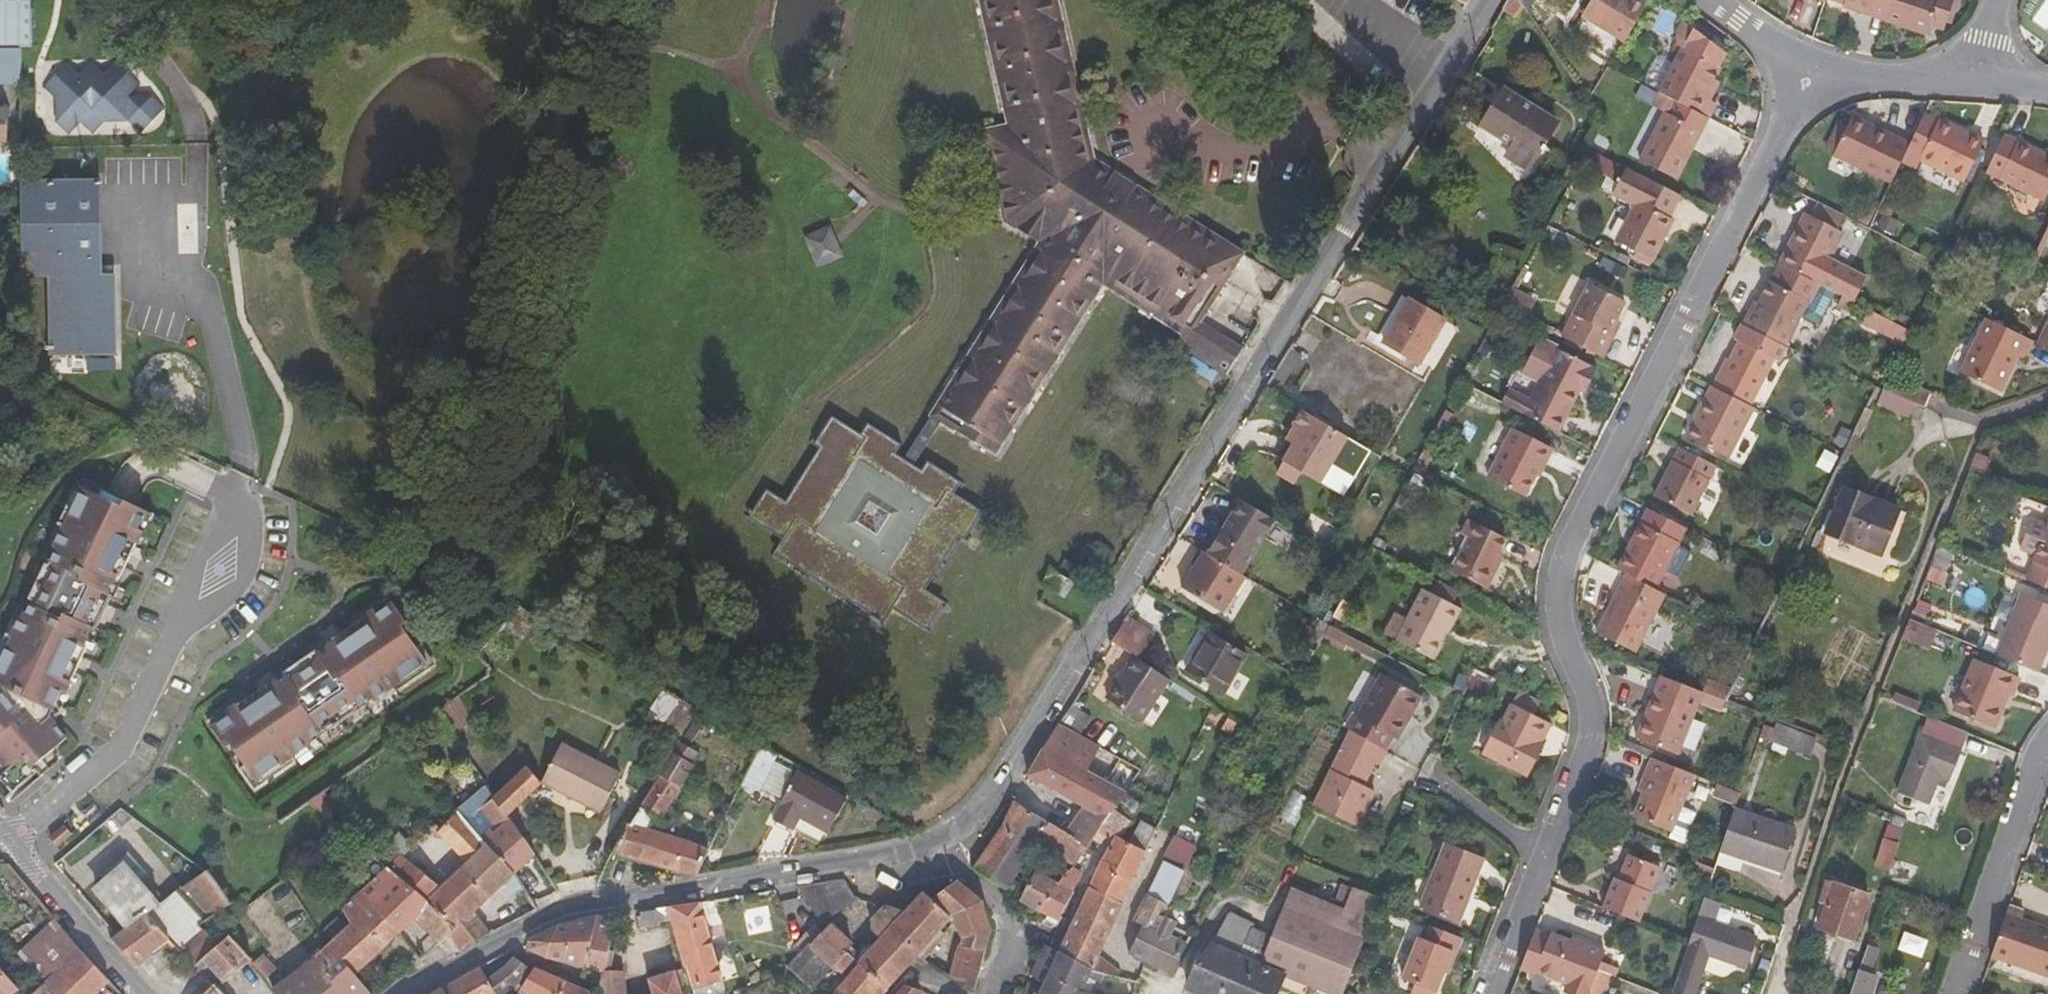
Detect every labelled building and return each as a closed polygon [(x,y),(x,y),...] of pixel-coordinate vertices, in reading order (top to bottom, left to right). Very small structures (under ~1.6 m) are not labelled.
[(19,52),(32,52),(32,0),(0,0),(0,52),(19,52)] [(932,415),(943,422),(995,456),(1103,286),(1183,335),(1178,344),(1224,374),(1240,349),(1199,323),(1243,254),(1095,161),(1057,0),(979,0),(1008,126),(984,132),(1005,223),(1038,244),(932,415)] [(1527,12),(1537,0),(1519,0),(1527,12)] [(1624,44),(1647,6),(1637,0),(1593,0),(1582,18),(1624,44)] [(1885,22),(1886,20),(1892,0),(1832,0),(1871,13),(1870,17),(1885,22)] [(1886,20),(1928,34),(1930,26),(1944,31),(1955,0),(1892,0),(1886,20)] [(1682,50),(1659,94),(1675,102),(1709,120),(1717,105),(1706,99),(1722,69),(1729,55),(1683,23),(1676,33),(1676,47),(1682,50)] [(20,87),(19,52),(0,52),(0,87),(20,87)] [(131,97),(139,87),(112,62),(102,73),(89,63),(80,74),(64,62),(42,86),(54,98),(55,124),(68,136),(79,125),(92,135),(104,123),(128,123),(141,134),(164,110),(150,97),(131,97)] [(1507,157),(1528,170),(1557,124),(1505,92),(1482,128),(1513,148),(1507,157)] [(1677,182),(1709,120),(1675,102),(1659,94),(1657,93),(1650,107),(1664,113),(1639,161),(1677,182)] [(1919,163),(1966,184),(1984,142),(1939,122),(1939,123),(1923,115),(1910,142),(1900,164),(1915,171),(1919,163)] [(1835,157),(1890,184),(1900,164),(1910,142),(1853,116),(1848,127),(1836,154),(1835,157)] [(1829,150),(1836,154),(1848,127),(1841,124),(1829,150)] [(2005,134),(1985,175),(2044,204),(2047,196),(2047,155),(2005,134)] [(1670,218),(1681,197),(1636,174),(1590,151),(1582,165),(1618,183),(1611,196),(1629,204),(1631,214),(1616,243),(1654,263),(1675,221),(1670,218)] [(49,355),(114,354),(113,276),(100,276),(99,231),(98,181),(21,182),(23,277),(48,276),(49,355)] [(1816,201),(1808,215),(1845,234),(1853,219),(1816,201)] [(1804,213),(1778,263),(1782,265),(1821,285),(1834,291),(1855,302),(1865,283),(1829,265),(1845,234),(1808,215),(1804,213)] [(805,234),(818,266),(844,255),(830,224),(805,234)] [(1813,303),(1821,285),(1782,265),(1772,283),(1770,283),(1755,312),(1751,311),(1744,324),(1745,325),(1787,346),(1788,347),(1805,313),(1809,303),(1813,303)] [(1599,357),(1617,322),(1626,303),(1589,285),(1562,339),(1599,357)] [(1834,291),(1821,285),(1813,303),(1809,303),(1805,313),(1819,320),(1834,291)] [(1534,300),(1513,288),(1502,308),(1524,319),(1534,300)] [(1401,298),(1391,313),(1398,317),(1407,302),(1401,298)] [(1391,313),(1375,338),(1406,357),(1417,364),(1442,323),(1407,302),(1398,317),(1391,313)] [(1863,323),(1894,339),(1901,326),(1870,310),(1863,323)] [(2025,360),(2034,341),(1986,319),(1960,374),(2001,394),(2018,358),(2025,360)] [(1623,325),(1617,322),(1599,357),(1604,360),(1623,325)] [(2039,343),(2047,348),(2047,323),(2039,343)] [(1752,404),(1774,360),(1778,363),(1787,346),(1745,325),(1736,340),(1740,343),(1724,372),(1721,372),(1714,385),(1752,404)] [(1894,339),(1905,344),(1911,331),(1901,326),(1894,339)] [(1403,362),(1406,357),(1375,338),(1372,343),(1403,362)] [(1585,386),(1589,388),(1598,371),(1556,349),(1541,341),(1524,373),(1540,381),(1530,399),(1510,389),(1502,404),(1559,434),(1581,393),(1585,386)] [(1931,393),(1890,374),(1883,389),(1886,390),(1906,398),(1917,402),(1925,405),(1931,393)] [(1729,459),(1756,406),(1752,404),(1714,385),(1713,384),(1685,437),(1729,459)] [(1585,395),(1589,388),(1585,386),(1581,393),(1585,395)] [(1886,390),(1880,405),(1911,417),(1917,402),(1906,398),(1886,390)] [(1454,415),(1446,411),(1419,459),(1428,463),(1454,415)] [(1372,453),(1303,412),(1294,427),(1296,428),(1303,432),(1295,446),(1279,473),(1296,484),(1302,474),(1321,485),(1332,467),(1355,481),(1372,453)] [(894,475),(906,482),(943,422),(932,415),(894,475)] [(811,457),(777,511),(786,517),(820,462),(815,459),(832,431),(823,426),(806,453),(811,457)] [(1303,432),(1296,428),(1288,442),(1295,446),(1303,432)] [(1488,477),(1528,499),(1552,451),(1512,430),(1488,477)] [(770,564),(881,632),(889,620),(897,625),(918,638),(935,610),(924,604),(916,598),(950,543),(955,547),(973,519),(952,506),(943,501),(952,488),(924,470),(914,486),(906,482),(894,475),(887,470),(897,453),(869,436),(861,449),(853,444),(832,431),(815,459),(820,462),(786,517),(777,511),(766,504),(749,533),(770,546),(778,551),(770,564)] [(861,449),(869,436),(861,431),(853,444),(861,449)] [(1692,516),(1717,466),(1680,447),(1655,496),(1692,516)] [(1990,461),(1976,455),(1971,466),(1986,472),(1990,461)] [(49,718),(61,693),(64,695),(87,648),(82,646),(91,627),(96,629),(112,595),(107,593),(116,575),(121,577),(143,532),(138,530),(147,511),(123,499),(108,492),(105,499),(82,488),(55,546),(60,548),(50,567),(45,565),(29,598),(35,601),(26,618),(21,616),(0,658),(0,773),(15,791),(38,771),(33,766),(66,738),(49,718)] [(943,501),(952,506),(960,493),(952,488),(943,501)] [(1845,488),(1826,534),(1881,555),(1899,510),(1845,488)] [(740,527),(749,533),(766,504),(758,499),(740,527)] [(1242,576),(1275,521),(1241,501),(1209,556),(1203,554),(1182,589),(1224,615),(1246,579),(1242,576)] [(1649,508),(1618,570),(1626,574),(1657,590),(1688,528),(1649,508)] [(2026,579),(2047,588),(2047,524),(2033,518),(2021,548),(2036,554),(2026,579)] [(916,598),(924,604),(958,549),(964,553),(981,524),(973,519),(955,547),(950,543),(916,598)] [(1461,535),(1470,540),(1453,572),(1488,589),(1501,565),(1496,562),(1506,541),(1469,521),(1461,535)] [(1955,551),(1939,545),(1931,567),(1946,573),(1955,551)] [(778,551),(770,546),(761,559),(770,564),(778,551)] [(1636,652),(1666,594),(1657,590),(1626,574),(1597,632),(1636,652)] [(1437,582),(1431,595),(1451,606),(1459,593),(1437,582)] [(1451,606),(1431,595),(1423,591),(1397,643),(1435,662),(1461,612),(1451,606)] [(1997,655),(2041,672),(2047,653),(2047,605),(2020,594),(1997,655)] [(229,716),(212,728),(226,748),(231,744),(257,781),(310,744),(307,739),(323,728),(326,732),(358,711),(354,706),(372,694),(375,699),(427,663),(402,626),(408,623),(393,602),(377,613),(374,608),(362,617),(363,617),(332,638),(336,643),(319,655),(316,650),(284,672),(287,676),(271,688),(267,683),(226,712),(229,716)] [(935,610),(918,638),(927,643),(944,616),(935,610)] [(889,638),(897,625),(889,620),(881,632),(881,633),(889,638)] [(1154,637),(1128,620),(1112,643),(1134,658),(1139,660),(1154,637)] [(1937,631),(1909,620),(1902,637),(1930,648),(1937,631)] [(1247,656),(1208,633),(1186,672),(1225,695),(1247,656)] [(1141,723),(1169,680),(1139,660),(1134,658),(1107,701),(1141,723)] [(1954,710),(1993,727),(2008,695),(2011,696),(2019,679),(1976,660),(1954,710)] [(1353,716),(1345,729),(1350,732),(1386,752),(1394,739),(1398,741),(1422,698),(1382,675),(1357,718),(1353,716)] [(1726,701),(1703,692),(1661,675),(1636,738),(1678,755),(1698,704),(1721,713),(1726,701)] [(1920,703),(1894,693),(1891,702),(1917,713),(1920,703)] [(458,700),(438,714),(451,736),(473,721),(458,700)] [(1529,777),(1539,758),(1535,755),(1544,739),(1551,724),(1512,704),(1504,720),(1500,719),(1482,755),(1529,777)] [(1092,717),(1073,705),(1059,725),(1080,736),(1092,717)] [(1922,734),(1938,741),(1962,751),(1969,734),(1928,717),(1922,734)] [(1816,738),(1776,722),(1769,742),(1810,757),(1816,738)] [(1087,771),(1102,748),(1080,736),(1059,725),(1044,750),(1028,778),(1071,802),(1083,808),(1065,834),(1087,848),(1098,834),(1102,828),(1127,794),(1087,771)] [(1381,767),(1387,753),(1386,752),(1350,732),(1313,807),(1358,829),(1376,792),(1365,787),(1376,765),(1381,767)] [(1949,780),(1962,751),(1938,741),(1922,734),(1899,792),(1928,804),(1940,776),(1949,780)] [(1547,743),(1544,739),(1535,755),(1539,758),(1547,743)] [(697,754),(679,742),(671,754),(690,767),(697,754)] [(562,744),(541,783),(600,814),(620,774),(562,744)] [(764,780),(774,758),(759,749),(749,772),(764,780)] [(659,779),(640,811),(653,819),(659,823),(690,767),(671,754),(658,774),(659,779)] [(1673,832),(1695,775),(1652,757),(1645,774),(1638,791),(1643,794),(1634,817),(1673,832)] [(525,767),(493,798),(507,818),(541,783),(525,767)] [(763,783),(764,780),(749,772),(748,775),(763,783)] [(827,834),(846,799),(797,772),(750,866),(755,865),(758,858),(782,856),(800,821),(827,834)] [(1718,794),(1738,802),(1741,793),(1721,785),(1718,794)] [(514,875),(534,858),(507,818),(493,798),(486,787),(456,811),(466,822),(480,811),(496,830),(493,833),(489,829),(479,838),(483,842),(514,875)] [(1102,828),(1116,837),(1120,839),(1143,806),(1127,794),(1102,828)] [(1680,818),(1692,823),(1701,803),(1689,798),(1680,818)] [(1038,843),(1050,824),(1014,802),(1003,826),(1035,847),(1038,843)] [(1071,802),(1054,827),(1065,834),(1083,808),(1071,802)] [(1796,829),(1735,808),(1720,852),(1782,872),(1796,829)] [(399,856),(386,869),(430,907),(456,930),(474,913),(505,883),(514,901),(526,893),(520,881),(514,875),(483,842),(479,838),(466,822),(456,811),(455,814),(438,833),(465,864),(439,887),(402,858),(399,856)] [(640,811),(631,826),(647,830),(653,819),(640,811)] [(1893,827),(1903,831),(1907,820),(1896,816),(1893,827)] [(333,823),(327,817),(315,826),(323,834),(333,823)] [(1128,845),(1120,839),(1116,837),(1101,860),(1088,889),(1122,905),(1145,855),(1156,830),(1141,822),(1128,845)] [(658,866),(696,877),(709,850),(690,842),(647,830),(631,826),(625,824),(611,854),(658,866)] [(1038,843),(1074,866),(1086,850),(1087,848),(1065,834),(1054,827),(1050,824),(1038,843)] [(51,838),(58,846),(72,835),(65,826),(51,838)] [(1035,847),(1003,826),(973,870),(1007,891),(1035,847)] [(398,833),(372,857),(386,869),(399,856),(402,858),(412,848),(398,833)] [(1106,839),(1098,834),(1087,848),(1086,850),(1093,855),(1106,839)] [(1177,838),(1147,896),(1169,906),(1175,893),(1184,872),(1192,857),(1196,847),(1177,838)] [(272,862),(255,839),(206,873),(227,902),(262,878),(257,872),(272,862)] [(1420,908),(1459,924),(1486,859),(1445,843),(1420,908)] [(1614,879),(1602,908),(1640,923),(1662,868),(1628,854),(1618,879),(1614,879)] [(147,915),(159,906),(139,881),(144,877),(146,876),(129,855),(106,874),(112,881),(98,893),(127,929),(147,915)] [(1202,862),(1192,857),(1184,872),(1175,893),(1185,898),(1202,862)] [(1084,874),(1072,868),(1059,884),(1074,892),(1084,874)] [(355,975),(363,969),(413,923),(430,907),(386,869),(340,912),(351,925),(310,960),(285,979),(272,988),(276,993),(370,993),(368,991),(355,975)] [(1019,903),(1040,914),(1057,883),(1036,872),(1019,903)] [(206,873),(187,887),(208,916),(227,902),(206,873)] [(165,902),(144,877),(139,881),(159,906),(165,902)] [(962,940),(950,977),(974,992),(992,929),(989,920),(983,902),(958,881),(931,900),(926,894),(907,913),(900,922),(913,934),(905,945),(918,957),(951,921),(962,940)] [(825,921),(859,901),(846,882),(812,887),(798,889),(820,924),(825,921)] [(1040,914),(1045,916),(1059,921),(1074,892),(1059,884),(1057,883),(1040,914)] [(1870,895),(1834,883),(1819,926),(1854,939),(1870,895)] [(1353,889),(1343,885),(1334,906),(1291,890),(1283,909),(1337,929),(1353,889)] [(159,906),(147,915),(169,940),(174,945),(199,927),(197,924),(208,916),(187,887),(165,902),(159,906)] [(1099,957),(1122,905),(1088,889),(1084,897),(1067,933),(1058,953),(1093,972),(1119,978),(1121,973),(1099,957)] [(1283,909),(1261,965),(1284,975),(1283,978),(1305,987),(1310,989),(1324,993),(1342,993),(1379,906),(1381,900),(1353,889),(1337,929),(1283,909)] [(1133,922),(1142,927),(1157,933),(1166,913),(1169,906),(1147,896),(1133,922)] [(202,930),(232,909),(227,902),(208,916),(197,924),(199,927),(202,930)] [(674,921),(694,991),(724,983),(701,904),(670,908),(674,921)] [(2010,905),(2003,925),(1992,957),(2047,977),(2047,927),(2022,918),(2024,911),(2010,905)] [(918,957),(905,945),(913,934),(900,922),(907,913),(886,906),(873,921),(873,929),(884,939),(834,993),(884,993),(918,957)] [(413,923),(437,947),(450,936),(456,930),(430,907),(413,923)] [(661,923),(674,921),(670,908),(640,912),(641,917),(636,918),(639,931),(662,927),(661,923)] [(491,935),(474,913),(456,930),(450,936),(460,950),(472,944),(491,935)] [(1179,920),(1166,913),(1157,933),(1142,927),(1128,955),(1146,964),(1170,976),(1183,951),(1193,932),(1177,925),(1179,920)] [(1255,923),(1233,913),(1216,945),(1239,955),(1255,923)] [(137,966),(169,940),(147,915),(127,929),(112,939),(137,966)] [(609,952),(617,915),(597,918),(585,969),(590,970),(601,971),(605,972),(609,952)] [(1047,923),(1053,926),(1059,921),(1045,916),(1043,921),(1047,923)] [(1698,916),(1671,993),(1694,993),(1708,956),(1743,968),(1754,936),(1698,916)] [(585,969),(597,918),(574,923),(557,927),(530,942),(529,950),(548,959),(585,969)] [(17,955),(20,959),(55,993),(98,993),(110,982),(82,951),(70,937),(55,919),(17,955)] [(810,946),(833,968),(841,974),(854,959),(847,953),(852,947),(830,926),(810,946)] [(1419,938),(1402,980),(1436,993),(1452,952),(1456,954),(1462,939),(1431,927),(1426,941),(1419,938)] [(1536,930),(1528,950),(1520,969),(1536,975),(1537,973),(1567,984),(1564,993),(1567,993),(1590,993),(1599,971),(1606,952),(1573,939),(1572,941),(1551,933),(1550,936),(1536,930)] [(1905,932),(1900,948),(1924,955),(1929,939),(1905,932)] [(202,961),(223,984),(251,960),(231,937),(219,947),(202,961)] [(1283,978),(1284,975),(1261,965),(1239,955),(1216,945),(1206,962),(1203,961),(1189,988),(1201,993),(1276,993),(1278,990),(1283,978)] [(813,990),(833,968),(810,946),(789,967),(813,990)] [(1039,993),(1085,993),(1082,993),(1093,972),(1058,953),(1044,946),(1036,965),(1030,977),(1044,983),(1039,993)] [(625,987),(623,973),(612,972),(616,954),(609,952),(605,972),(601,971),(599,993),(626,993),(625,987)] [(264,956),(254,964),(265,977),(275,969),(264,956)] [(481,968),(443,989),(446,993),(506,993),(515,988),(528,968),(514,957),(502,969),(488,979),(481,968)] [(0,967),(0,993),(55,993),(20,959),(5,973),(0,967)] [(566,982),(552,976),(535,968),(522,991),(527,993),(560,993),(566,982)] [(1590,993),(1605,993),(1612,976),(1599,971),(1590,993)] [(649,980),(652,993),(683,993),(676,972),(649,980)] [(1857,972),(1850,993),(1873,993),(1879,978),(1857,972)] [(1283,978),(1278,990),(1287,993),(1307,993),(1310,989),(1305,987),(1283,978)] [(625,987),(626,993),(652,993),(649,980),(625,987)] [(593,993),(566,982),(560,993),(593,993)]
